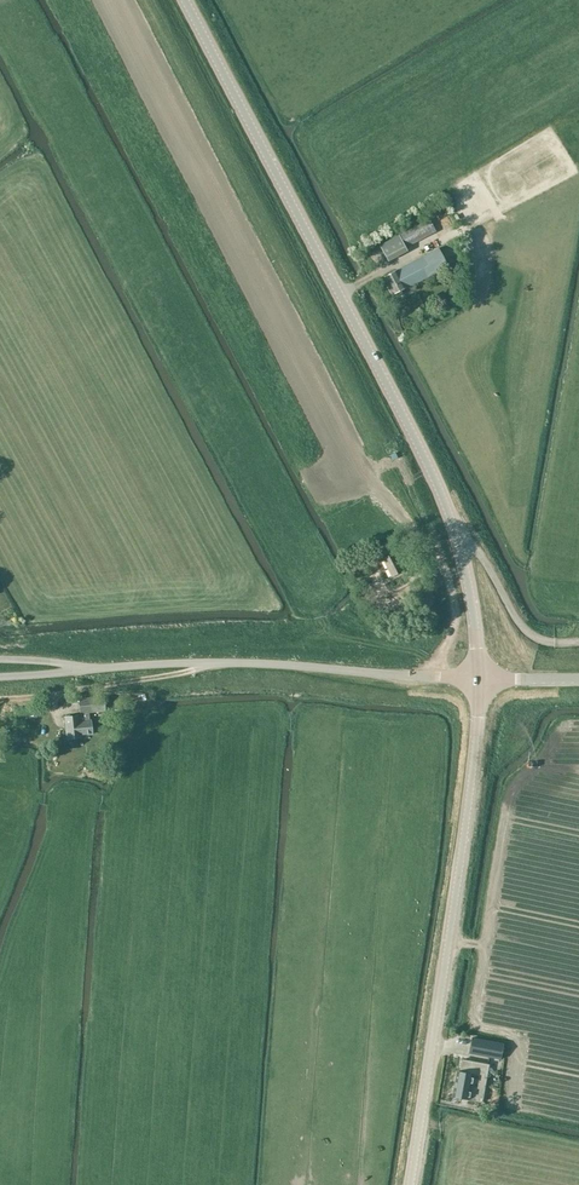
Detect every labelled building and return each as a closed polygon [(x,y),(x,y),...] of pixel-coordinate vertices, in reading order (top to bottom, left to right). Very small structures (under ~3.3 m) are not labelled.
[(405,245),(434,229),(428,221),(400,236),(399,235),(379,245),(388,261),(408,251),(405,245)] [(401,292),(400,291),(448,267),(438,249),(384,277),(394,296),(401,292)] [(409,568),(404,558),(398,561),(390,545),(378,551),(391,577),(403,571),(409,568)] [(429,589),(414,597),(418,606),(433,598),(429,589)] [(80,714),(81,714),(81,716),(79,716),(79,715),(64,717),(67,739),(82,738),(82,736),(93,735),(91,719),(90,720),(89,713),(106,711),(104,696),(79,699),(80,714)] [(490,1058),(500,1059),(503,1044),(472,1038),(470,1053),(490,1058)] [(481,1101),(488,1065),(462,1060),(460,1072),(457,1071),(452,1096),(468,1100),(468,1099),(481,1101)]
